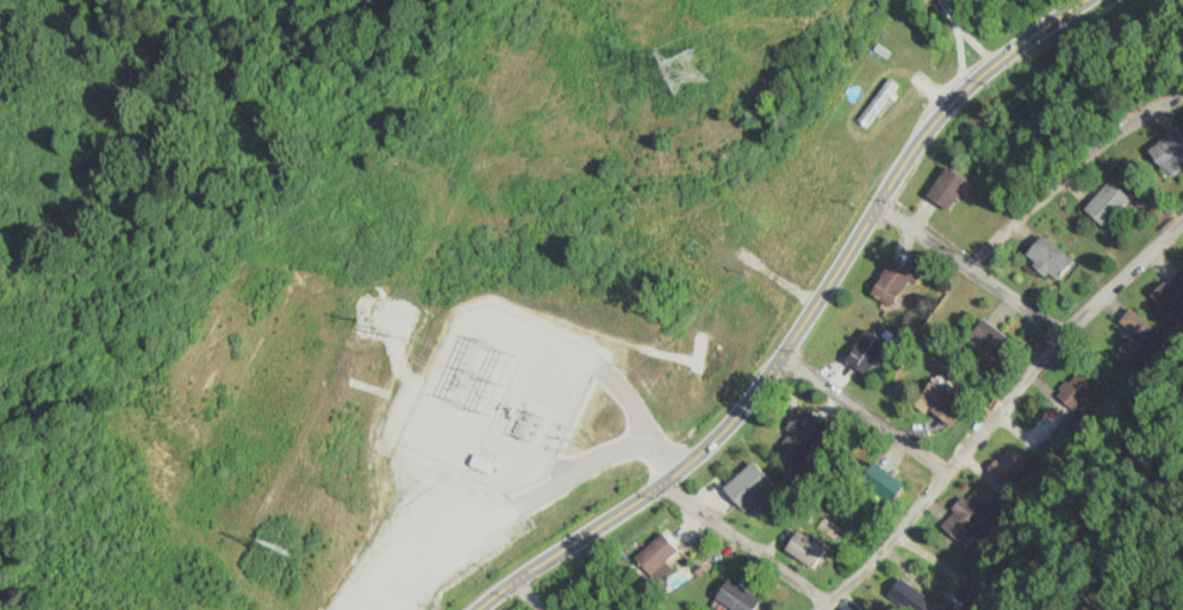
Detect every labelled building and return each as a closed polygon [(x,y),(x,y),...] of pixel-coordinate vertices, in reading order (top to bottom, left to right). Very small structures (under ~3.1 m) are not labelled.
[(857,121),(868,129),(899,86),(889,79),(857,121)] [(1176,176),(1182,162),(1182,138),(1165,130),(1149,163),(1176,176)] [(968,181),(946,166),(926,197),(949,212),(968,181)] [(1132,199),(1109,180),(1084,211),(1107,230),(1132,199)] [(1023,257),(1057,281),(1074,257),(1041,233),(1023,257)] [(870,291),(893,306),(914,274),(891,259),(870,291)] [(1172,314),(1182,303),(1182,275),(1179,270),(1153,295),(1172,314)] [(1161,325),(1134,306),(1121,323),(1148,342),(1161,325)] [(1009,341),(982,318),(966,338),(994,360),(1009,341)] [(845,362),(870,376),(889,342),(864,328),(845,362)] [(967,409),(934,379),(917,397),(950,427),(967,409)] [(1042,424),(1066,440),(1081,416),(1057,401),(1042,424)] [(779,443),(801,462),(830,428),(807,409),(779,443)] [(993,479),(1020,491),(1033,463),(1006,451),(993,479)] [(724,490),(746,512),(775,483),(753,461),(724,490)] [(857,480),(887,507),(904,488),(874,461),(857,480)] [(1000,508),(978,486),(940,525),(961,546),(1000,508)] [(828,551),(796,530),(784,549),(815,570),(828,551)] [(635,559),(659,583),(674,567),(671,564),(683,553),(662,532),(635,559)] [(752,609),(752,587),(723,587),(723,609),(752,609)]
